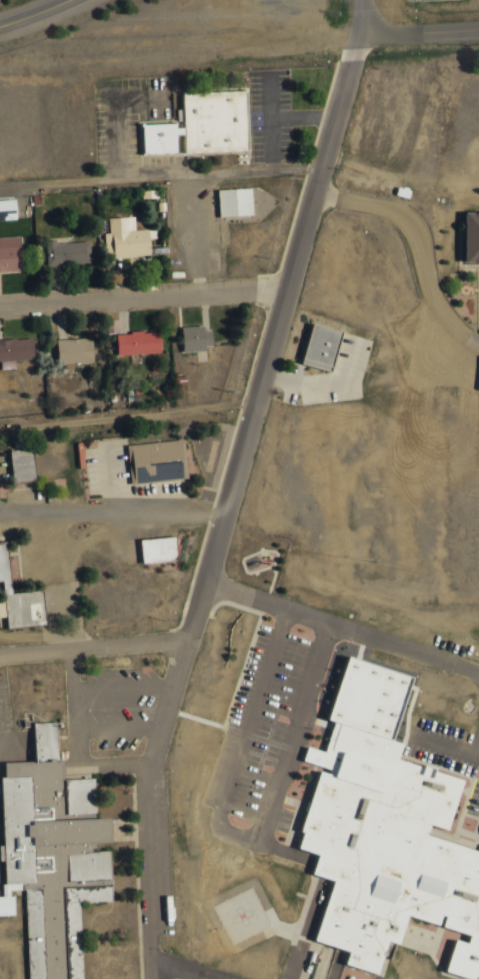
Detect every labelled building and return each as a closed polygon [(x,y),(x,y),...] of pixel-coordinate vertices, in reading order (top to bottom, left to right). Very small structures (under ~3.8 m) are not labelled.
[(174,90),(176,149),(238,147),(236,88),(174,90)] [(133,121),(135,152),(169,150),(167,120),(133,121)] [(210,186),(212,213),(245,211),(243,184),(210,186)] [(16,199),(0,200),(0,220),(17,219),(16,199)] [(457,209),(456,260),(478,260),(478,209),(457,209)] [(22,237),(0,237),(0,271),(23,271),(22,237)] [(89,241),(46,243),(47,265),(90,263),(89,241)] [(303,320),(292,361),(322,368),(332,328),(303,320)] [(212,326),(183,327),(184,350),(213,349),(212,326)] [(117,333),(118,354),(162,353),(161,331),(117,333)] [(34,338),(0,339),(0,361),(1,361),(1,369),(16,369),(15,360),(34,359),(34,338)] [(94,363),(93,338),(57,339),(58,364),(94,363)] [(120,442),(124,480),(180,475),(176,436),(120,442)] [(2,447),(5,480),(28,477),(25,445),(2,447)] [(132,537),(135,559),(171,555),(169,533),(132,537)] [(472,842),(478,844),(478,954),(471,977),(464,974),(463,978),(431,969),(443,936),(455,940),(457,933),(399,914),(389,942),(379,938),(367,971),(336,961),(340,949),(305,937),(323,878),(303,870),(309,851),(289,845),(293,829),(290,829),(309,767),(324,720),(315,716),(335,653),(399,675),(380,737),(392,741),(387,755),(452,777),(432,837),(470,851),(472,842)] [(27,758),(0,759),(0,912),(7,912),(6,893),(3,893),(3,887),(18,886),(22,978),(75,978),(72,899),(103,898),(101,848),(87,849),(87,841),(118,839),(117,803),(127,803),(126,789),(119,789),(119,776),(98,777),(99,814),(89,814),(88,776),(55,777),(54,758),(47,758),(46,722),(26,722),(27,758)]
